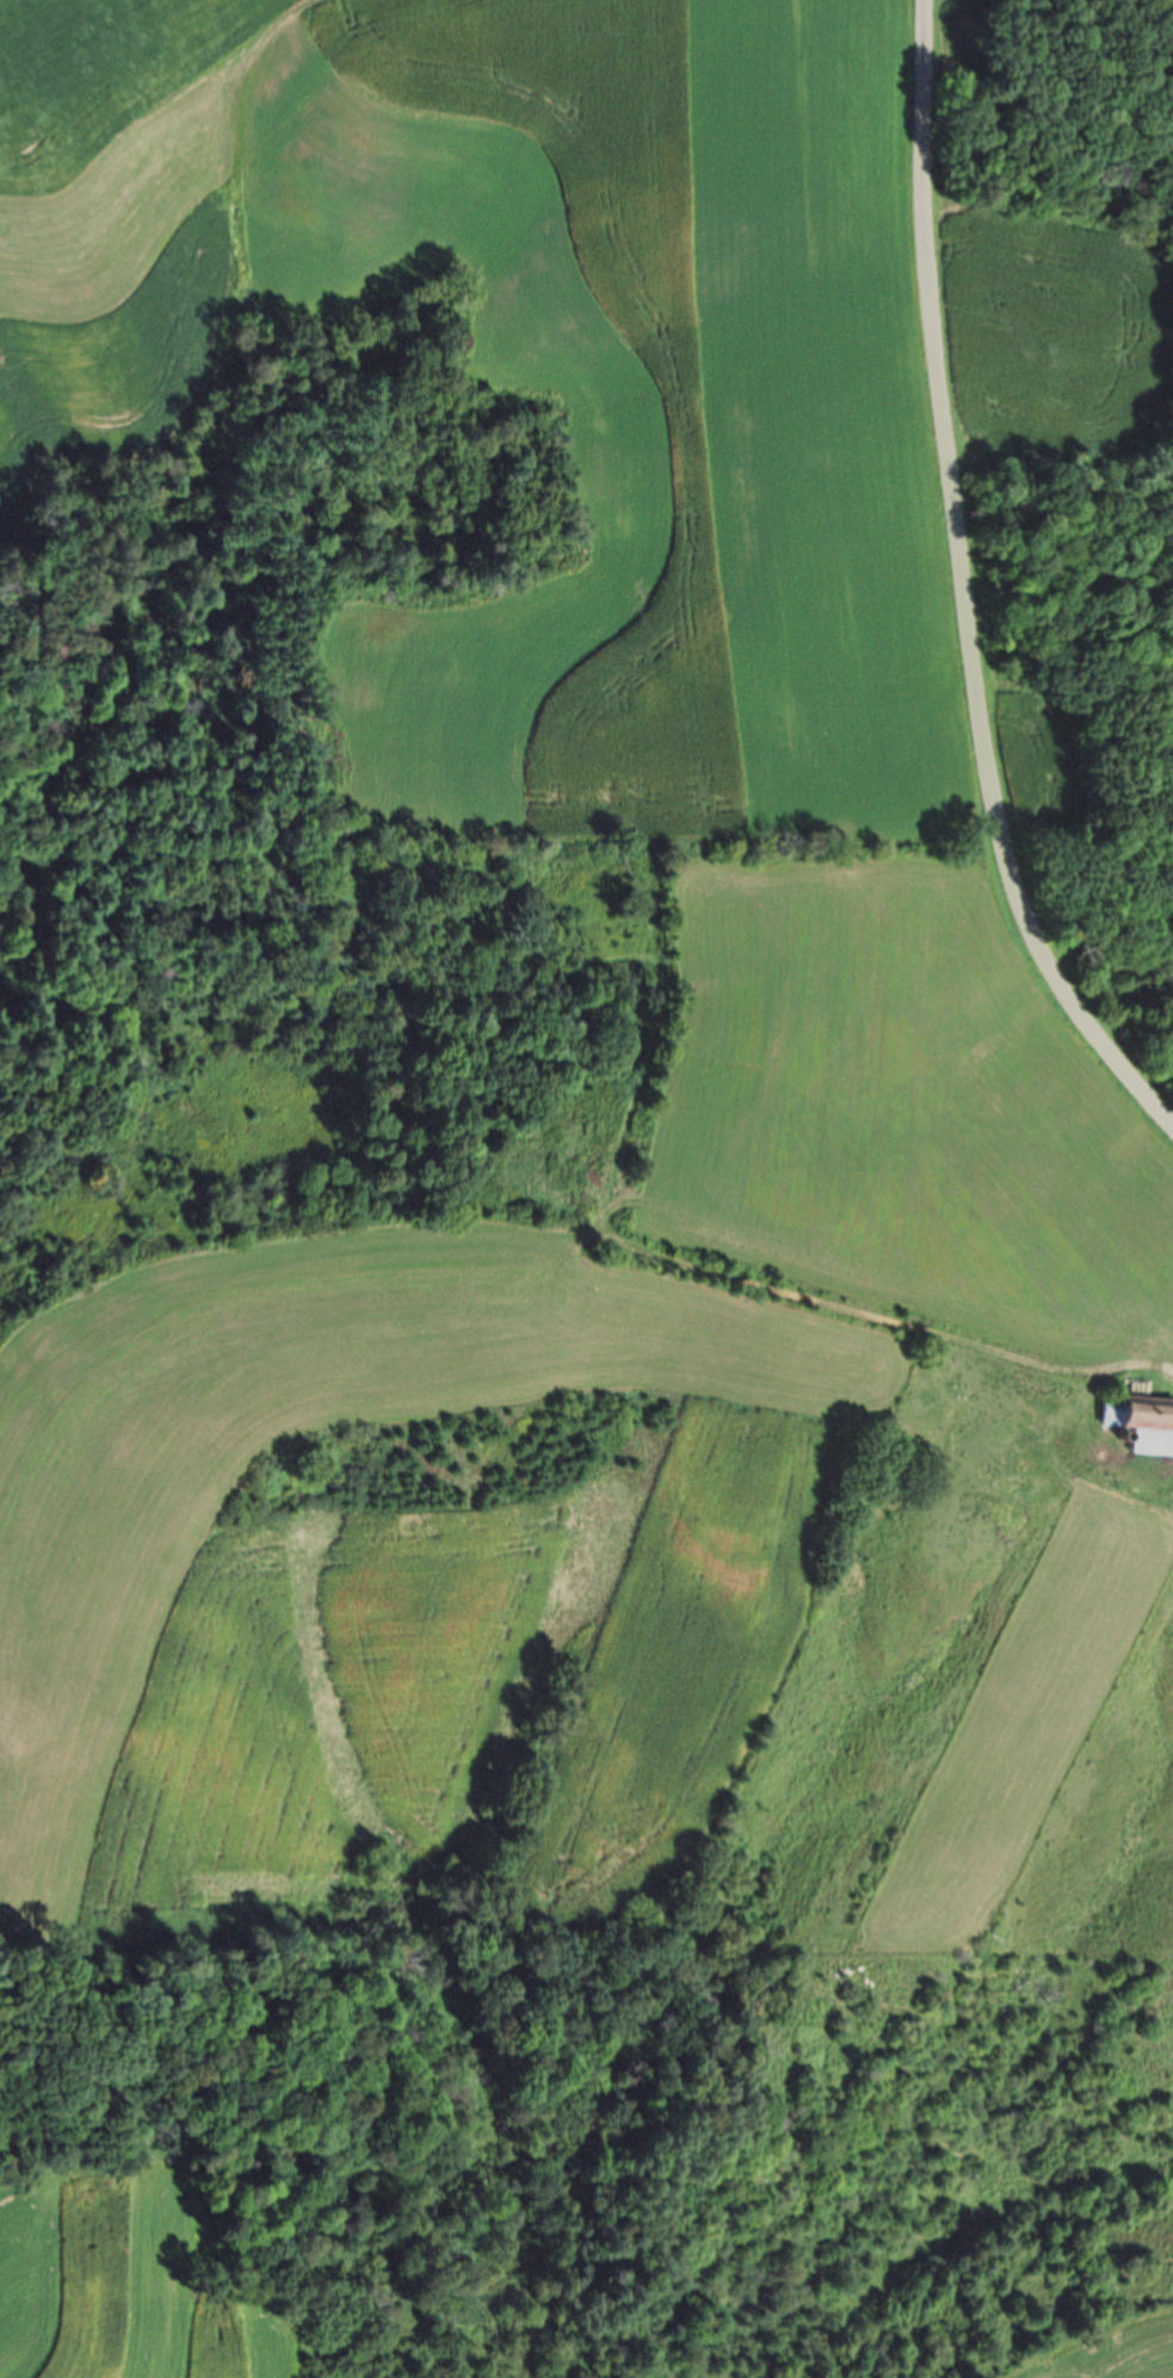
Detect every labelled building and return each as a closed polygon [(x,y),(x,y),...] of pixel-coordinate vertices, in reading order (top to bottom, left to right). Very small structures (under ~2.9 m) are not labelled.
[(1109,1398),(1107,1427),(1143,1430),(1141,1454),(1172,1456),(1172,1403),(1109,1398)]
